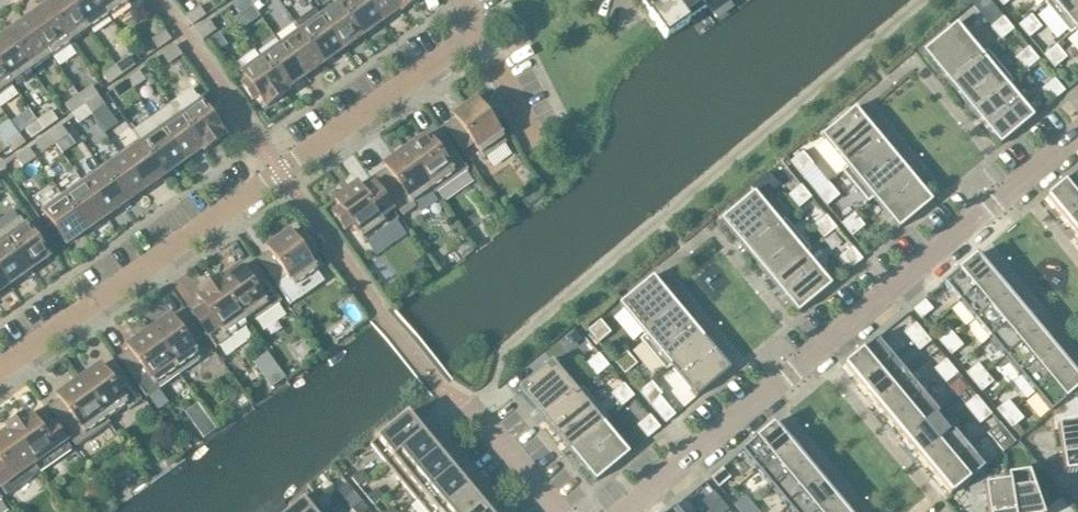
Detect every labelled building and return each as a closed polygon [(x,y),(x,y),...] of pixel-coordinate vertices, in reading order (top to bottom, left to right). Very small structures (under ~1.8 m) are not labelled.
[(68,0),(55,0),(44,8),(70,44),(89,30),(68,0)] [(97,0),(68,0),(89,30),(108,16),(97,0)] [(108,16),(128,2),(127,0),(97,0),(108,16)] [(248,0),(240,0),(232,5),(239,15),(252,5),(248,0)] [(364,0),(346,0),(339,5),(361,37),(380,23),(364,0)] [(393,0),(364,0),(380,23),(399,10),(400,12),(401,11),(393,0)] [(401,11),(417,0),(393,0),(401,11)] [(648,16),(665,39),(688,23),(687,21),(706,7),(700,0),(670,0),(648,16)] [(706,7),(709,5),(716,16),(730,6),(726,0),(700,0),(706,7)] [(1044,5),(1069,35),(1077,27),(1077,0),(1050,0),(1044,5)] [(361,37),(339,5),(319,19),(342,50),(361,37)] [(192,25),(205,16),(198,7),(186,16),(192,25)] [(70,44),(44,8),(25,21),(50,57),(70,44)] [(313,10),(294,24),(300,32),(322,64),(342,50),(319,19),(313,10)] [(1018,26),(1029,39),(1041,28),(1031,16),(1018,26)] [(1003,18),(990,28),(1001,41),(1013,30),(1003,18)] [(50,57),(25,21),(5,35),(31,71),(50,57)] [(215,31),(209,22),(196,31),(202,40),(215,31)] [(982,55),(956,25),(922,53),(948,83),(987,52),(987,51),(982,55)] [(170,41),(164,31),(151,40),(158,50),(170,41)] [(322,64),(300,32),(280,46),(303,78),(322,64)] [(218,34),(208,42),(217,54),(227,47),(218,34)] [(5,35),(0,39),(0,68),(11,85),(31,71),(5,35)] [(181,55),(174,46),(161,55),(168,64),(181,55)] [(303,78),(280,46),(261,60),(285,93),(286,93),(284,91),(303,78)] [(1043,56),(1054,69),(1066,58),(1056,46),(1043,56)] [(1028,48),(1015,58),(1026,71),(1038,61),(1028,48)] [(1012,82),(987,52),(948,83),(973,114),(1012,82)] [(121,75),(134,66),(128,57),(115,66),(121,75)] [(285,93),(261,60),(241,74),(247,83),(242,86),(252,101),(257,97),(265,108),(285,93)] [(121,75),(115,66),(102,75),(108,85),(121,75)] [(0,68),(0,93),(11,85),(0,68)] [(144,81),(138,72),(125,81),(131,90),(144,81)] [(1064,92),(1054,79),(1041,90),(1052,102),(1064,92)] [(131,90),(125,81),(112,90),(118,100),(131,90)] [(1033,118),(1008,87),(1013,83),(1012,82),(973,114),(1000,146),(1033,118)] [(97,96),(91,87),(78,96),(84,106),(97,96)] [(84,106),(78,96),(65,105),(71,115),(84,106)] [(91,115),(104,106),(97,96),(84,106),(88,112),(91,115)] [(223,137),(216,126),(221,122),(211,108),(206,112),(197,99),(176,113),(203,151),(223,137)] [(505,144),(493,126),(500,121),(489,105),(482,110),(475,101),(453,116),(456,121),(445,129),(462,153),(473,145),(483,159),(505,144)] [(91,115),(88,112),(84,106),(71,115),(78,124),(91,115)] [(880,140),(854,109),(821,137),(846,168),(880,140)] [(44,130),(57,121),(50,112),(37,121),(44,130)] [(203,151),(176,113),(157,127),(182,163),(201,150),(202,152),(203,151)] [(44,130),(37,121),(24,130),(31,139),(44,130)] [(67,136),(61,127),(48,136),(54,145),(67,136)] [(182,163),(157,127),(138,140),(163,176),(182,163)] [(467,171),(440,132),(429,141),(426,136),(404,151),(432,189),(435,193),(467,171)] [(5,144),(12,153),(24,144),(18,135),(5,144)] [(54,145),(48,136),(35,145),(41,154),(54,145)] [(163,176),(138,140),(118,154),(144,190),(163,176)] [(906,171),(880,140),(846,168),(841,172),(867,204),(873,199),(906,171)] [(35,159),(28,149),(15,158),(22,168),(35,159)] [(432,189),(404,151),(383,166),(386,171),(375,179),(402,217),(415,208),(412,204),(432,189)] [(790,163),(800,175),(813,165),(802,152),(790,163)] [(144,190),(118,154),(99,168),(124,204),(144,190)] [(124,204),(99,168),(80,181),(105,217),(124,204)] [(932,202),(906,171),(873,199),(898,230),(932,202)] [(1044,199),(1045,200),(1043,201),(1052,211),(1053,210),(1060,218),(1077,204),(1077,171),(1044,199)] [(105,217),(80,181),(60,195),(86,231),(105,217)] [(364,244),(398,220),(371,182),(359,190),(356,185),(334,201),(340,210),(333,215),(344,231),(352,226),(364,244)] [(816,194),(826,207),(839,196),(828,184),(816,194)] [(800,186),(788,196),(798,209),(811,198),(800,186)] [(779,224),(754,193),(720,221),(745,252),(779,224)] [(86,231),(60,195),(40,209),(66,245),(86,231)] [(1060,218),(1058,219),(1067,230),(1068,228),(1075,236),(1075,237),(1077,235),(1077,204),(1060,218)] [(841,225),(851,237),(864,227),(854,214),(841,225)] [(826,216),(813,227),(823,239),(836,229),(826,216)] [(37,231),(31,235),(19,218),(0,231),(0,233),(27,272),(47,258),(41,249),(47,245),(37,231)] [(805,255),(811,251),(784,219),(779,224),(745,252),(772,283),(805,255)] [(0,233),(0,274),(8,286),(27,272),(0,233)] [(302,237),(295,242),(288,233),(266,248),(269,253),(258,261),(275,285),(289,305),(323,282),(306,258),(313,253),(302,237)] [(862,260),(852,248),(839,258),(849,271),(862,260)] [(831,286),(805,255),(772,283),(797,314),(831,286)] [(992,274),(986,266),(987,265),(979,255),(977,256),(977,255),(943,284),(958,303),(993,275),(992,274)] [(248,326),(281,303),(254,264),(242,272),(239,268),(218,282),(217,280),(216,280),(248,326)] [(1002,283),(994,273),(992,274),(993,275),(958,303),(974,321),(1008,293),(1008,292),(1001,284),(1002,283)] [(678,308),(652,277),(618,305),(644,336),(678,308)] [(248,326),(216,280),(199,292),(201,295),(196,298),(200,302),(188,311),(215,349),(228,340),(225,335),(244,322),(247,326),(248,326)] [(1023,311),(1023,310),(1016,303),(1018,301),(1009,291),(1008,292),(1008,293),(974,321),(989,339),(1023,311)] [(912,310),(921,320),(932,310),(924,300),(912,310)] [(678,308),(644,336),(639,340),(665,372),(670,367),(704,339),(678,308)] [(1038,329),(1031,321),(1033,320),(1024,309),(1023,310),(1023,311),(989,339),(1004,358),(1038,329)] [(199,360),(189,346),(201,338),(184,314),(172,322),(169,317),(148,332),(178,375),(199,360)] [(600,321),(587,331),(598,344),(610,333),(600,321)] [(923,333),(915,323),(903,333),(911,343),(923,333)] [(1053,347),(1046,339),(1048,338),(1039,327),(1038,329),(1004,358),(1019,376),(1053,347)] [(955,337),(947,328),(935,338),(943,347),(955,337)] [(145,398),(178,375),(148,332),(126,347),(130,352),(118,360),(145,398)] [(931,342),(923,333),(911,343),(919,352),(931,342)] [(951,356),(963,346),(955,337),(943,347),(951,356)] [(730,370),(704,339),(670,367),(696,398),(730,370)] [(892,358),(876,339),(842,367),(843,368),(841,369),(850,379),(851,378),(857,386),(856,387),(892,358)] [(1068,365),(1062,357),(1063,356),(1054,346),(1053,347),(1019,376),(1034,394),(1069,366),(1068,365)] [(614,362),(624,375),(637,364),(626,352),(614,362)] [(598,354),(585,364),(596,377),(608,367),(598,354)] [(907,376),(892,358),(856,387),(865,398),(866,397),(873,404),(871,405),(871,406),(907,376)] [(953,369),(945,360),(934,370),(941,379),(953,369)] [(577,392),(551,361),(518,389),(543,420),(577,392)] [(141,401),(114,363),(102,371),(99,366),(78,381),(105,420),(125,406),(129,410),(141,401)] [(985,373),(978,364),(966,374),(973,383),(985,373)] [(1077,374),(1070,364),(1068,365),(1069,366),(1034,394),(1050,413),(1077,390),(1077,377),(1077,375),(1077,374)] [(961,378),(953,369),(941,379),(949,388),(961,378)] [(981,392),(993,383),(985,373),(973,383),(981,392)] [(923,395),(907,376),(871,406),(880,416),(881,415),(888,422),(886,424),(887,424),(923,395)] [(108,424),(105,420),(78,381),(57,396),(60,401),(48,409),(75,448),(108,424)] [(659,397),(662,395),(651,382),(639,393),(665,424),(675,416),(659,397)] [(623,384),(611,395),(621,407),(634,397),(623,384)] [(603,423),(608,419),(582,388),(577,392),(543,420),(569,451),(603,423)] [(938,413),(923,395),(887,424),(895,434),(896,433),(903,441),(901,442),(902,442),(938,413)] [(983,405),(976,396),(964,406),(972,416),(983,405)] [(1016,410),(1008,401),(996,410),(1004,420),(1016,410)] [(991,415),(983,405),(972,416),(979,425),(991,415)] [(1011,429),(1023,419),(1016,410),(1004,420),(1011,429)] [(38,474),(71,450),(44,412),(32,420),(29,416),(25,419),(23,417),(6,428),(38,474)] [(953,431),(938,413),(902,442),(910,452),(912,451),(918,459),(917,460),(917,461),(953,431)] [(424,431),(416,421),(413,423),(407,415),(389,430),(386,426),(373,437),(376,440),(369,446),(384,464),(424,431)] [(637,426),(647,439),(660,428),(649,416),(637,426)] [(629,454),(603,423),(569,451),(595,482),(629,454)] [(792,442),(791,441),(790,442),(784,435),(785,433),(776,423),(775,424),(740,452),(756,471),(792,442)] [(1056,429),(1063,476),(1077,474),(1077,425),(1056,429)] [(6,429),(7,431),(0,436),(0,489),(6,497),(38,474),(6,428),(6,429)] [(439,449),(431,439),(429,441),(423,434),(425,432),(424,431),(384,464),(399,482),(439,449)] [(968,450),(953,431),(917,461),(925,471),(927,469),(933,477),(932,478),(932,479),(968,450)] [(1014,442),(1006,432),(994,442),(1002,452),(1014,442)] [(807,460),(806,459),(805,460),(798,452),(800,451),(792,442),(756,471),(771,489),(807,460)] [(454,467),(446,458),(444,459),(438,452),(440,451),(439,449),(399,482),(415,500),(454,467)] [(950,497),(984,468),(968,450),(932,479),(940,489),(942,488),(950,497)] [(822,478),(822,477),(820,479),(814,471),(815,469),(807,460),(771,489),(787,508),(822,478)] [(471,487),(461,476),(459,478),(453,471),(455,469),(454,467),(415,500),(424,511),(441,511),(468,489),(471,487)] [(722,468),(710,478),(718,488),(730,478),(722,468)] [(367,479),(361,471),(351,479),(357,487),(367,479)] [(1027,476),(1006,479),(1007,485),(1012,511),(1040,511),(1027,476)] [(837,496),(835,497),(829,489),(830,488),(822,478),(787,508),(790,511),(819,511),(837,497),(837,496)] [(352,492),(346,484),(336,492),(342,500),(352,492)] [(1007,485),(983,489),(987,511),(1012,511),(1007,485)] [(383,497),(376,489),(366,498),(373,506),(383,497)] [(486,505),(476,494),(474,496),(468,489),(441,511),(478,511),(484,507),(486,505)] [(721,501),(713,492),(701,501),(709,511),(721,501)] [(309,496),(303,501),(300,498),(287,509),(290,511),(323,511),(309,496)] [(745,496),(733,506),(738,511),(744,511),(752,505),(745,496)] [(844,507),(845,506),(837,497),(819,511),(848,511),(844,507)] [(721,501),(709,511),(710,511),(726,511),(728,510),(721,501)] [(361,502),(351,510),(352,511),(365,511),(367,510),(361,502)]
